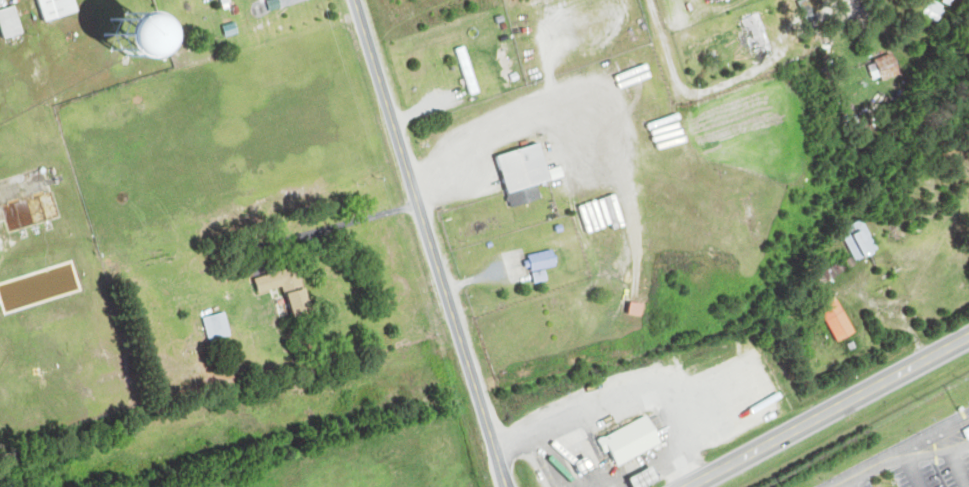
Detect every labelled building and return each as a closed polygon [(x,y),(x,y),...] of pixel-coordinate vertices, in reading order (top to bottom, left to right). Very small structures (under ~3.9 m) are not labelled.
[(48,22),(84,13),(81,0),(43,0),(48,22)] [(29,34),(21,6),(0,12),(0,13),(9,40),(29,34)] [(768,57),(754,17),(745,21),(759,60),(768,57)] [(485,93),(470,46),(459,50),(474,96),(485,93)] [(879,59),(887,82),(906,75),(899,53),(879,59)] [(568,178),(566,168),(554,171),(547,145),(502,156),(516,208),(546,200),(542,185),(568,178)] [(55,194),(0,207),(0,222),(0,223),(9,221),(11,230),(61,219),(55,194)] [(590,233),(614,225),(606,200),(582,208),(590,233)] [(861,263),(882,252),(866,221),(845,231),(861,263)] [(532,284),(550,283),(549,269),(560,268),(559,252),(530,255),(532,284)] [(304,267),(258,279),(262,294),(291,286),(299,319),(316,315),(304,267)] [(857,336),(842,296),(824,303),(840,345),(852,341),(851,338),(857,336)] [(207,318),(213,342),(235,337),(229,313),(207,318)] [(623,466),(668,444),(653,415),(609,437),(623,466)] [(638,486),(653,486),(667,480),(659,465),(633,477),(638,486)]
